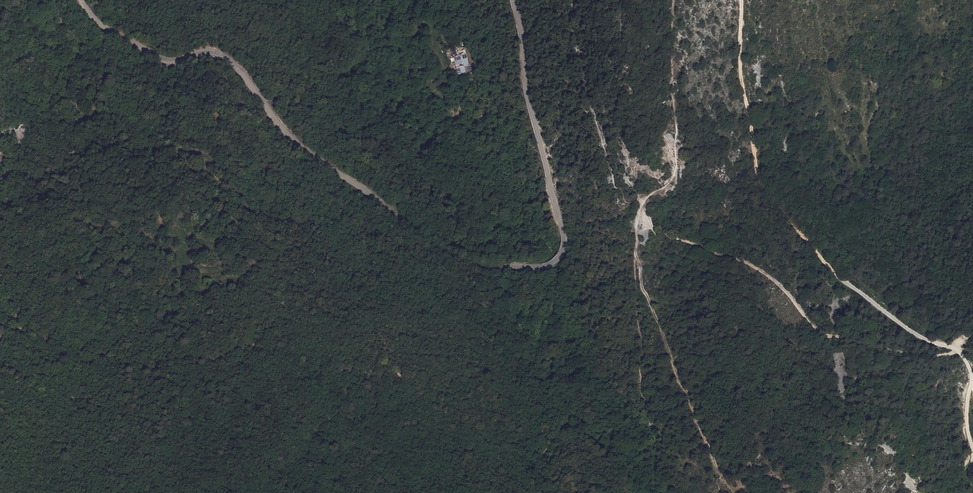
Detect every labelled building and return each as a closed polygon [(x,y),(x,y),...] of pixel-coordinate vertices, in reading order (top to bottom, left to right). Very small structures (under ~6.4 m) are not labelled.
[(457,54),(449,56),(451,63),(458,61),(457,54)] [(451,63),(453,70),(460,68),(458,61),(451,63)] [(712,176),(723,178),(725,171),(714,169),(712,176)] [(533,332),(540,335),(543,330),(536,327),(533,332)] [(546,339),(549,334),(543,330),(540,335),(546,339)]
